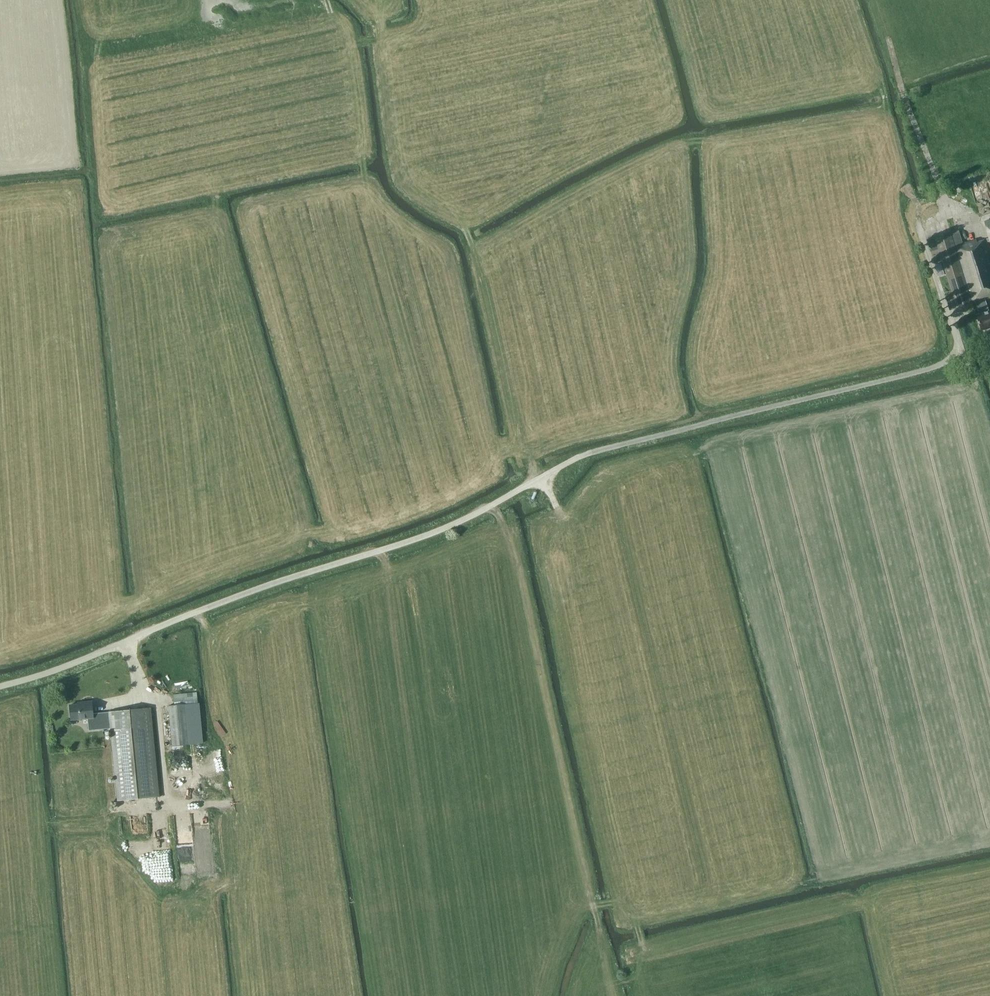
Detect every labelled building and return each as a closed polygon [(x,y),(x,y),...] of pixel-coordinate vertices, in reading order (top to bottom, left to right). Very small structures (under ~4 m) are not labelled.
[(927,240),(931,252),(939,250),(954,297),(947,299),(951,311),(958,308),(958,309),(976,303),(980,315),(978,316),(982,331),(989,329),(989,312),(986,300),(989,299),(989,248),(988,243),(989,242),(989,238),(978,242),(977,240),(964,244),(959,230),(935,237),(927,240)] [(184,705),(198,703),(197,692),(173,694),(174,706),(184,705)] [(91,701),(83,702),(83,704),(70,705),(71,720),(87,718),(88,730),(110,728),(117,800),(159,796),(151,708),(93,713),(91,701)] [(198,703),(184,705),(188,744),(203,743),(199,703),(198,703)] [(168,706),(172,746),(188,744),(184,705),(174,706),(168,706)]
